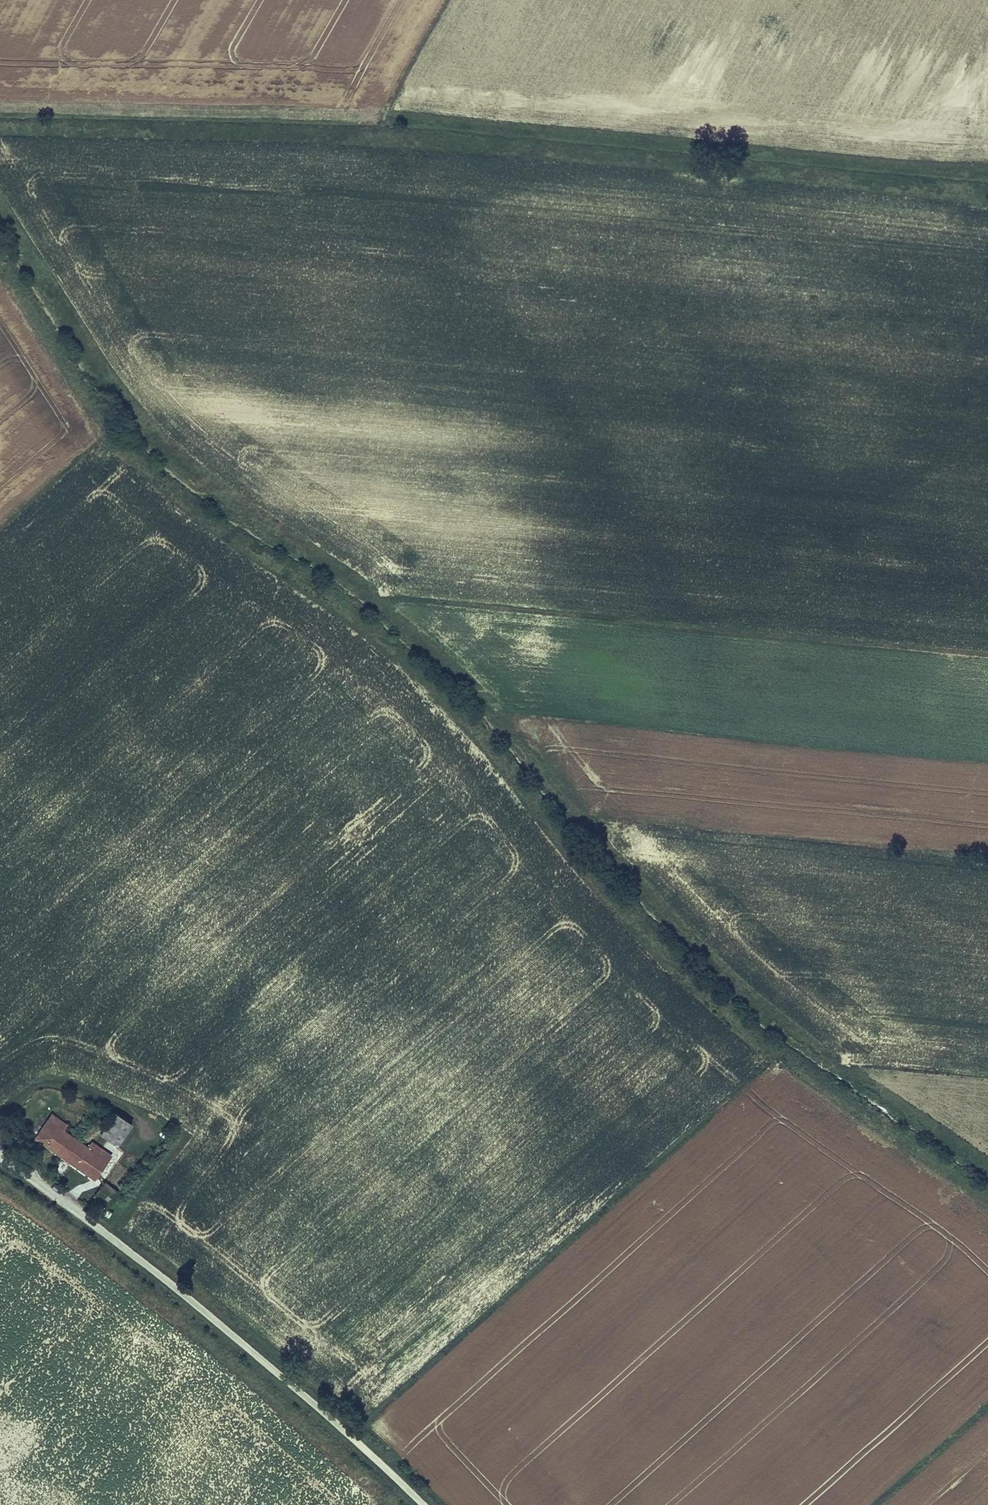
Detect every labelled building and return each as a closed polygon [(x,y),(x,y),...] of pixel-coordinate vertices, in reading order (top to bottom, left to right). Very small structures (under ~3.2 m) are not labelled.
[(132,1119),(118,1109),(103,1128),(119,1139),(132,1119)] [(35,1135),(92,1176),(109,1152),(91,1139),(86,1145),(62,1127),(65,1121),(52,1112),(35,1135)] [(87,1203),(104,1215),(107,1209),(90,1198),(87,1203)]
